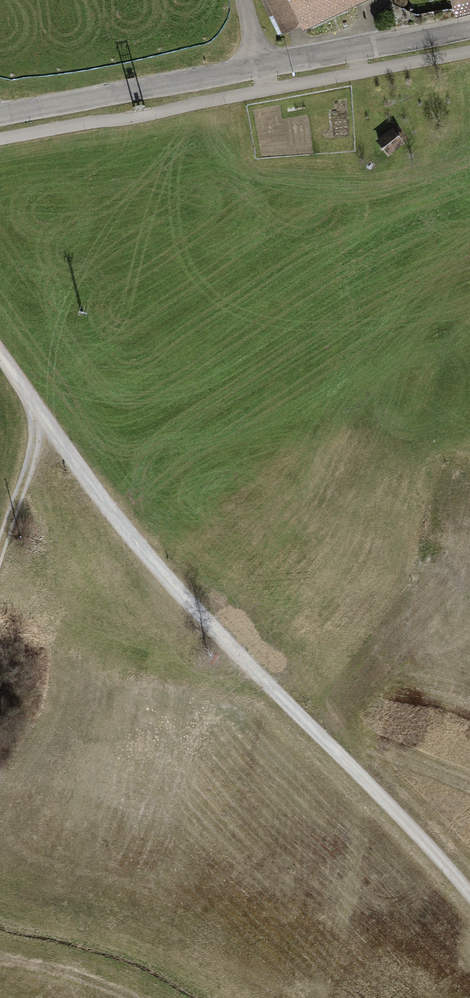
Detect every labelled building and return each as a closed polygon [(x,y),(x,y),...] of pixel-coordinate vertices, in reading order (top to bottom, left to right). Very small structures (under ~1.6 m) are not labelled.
[(287,42),(377,0),(267,0),(287,42)] [(393,126),(376,139),(388,155),(405,142),(393,126)]
